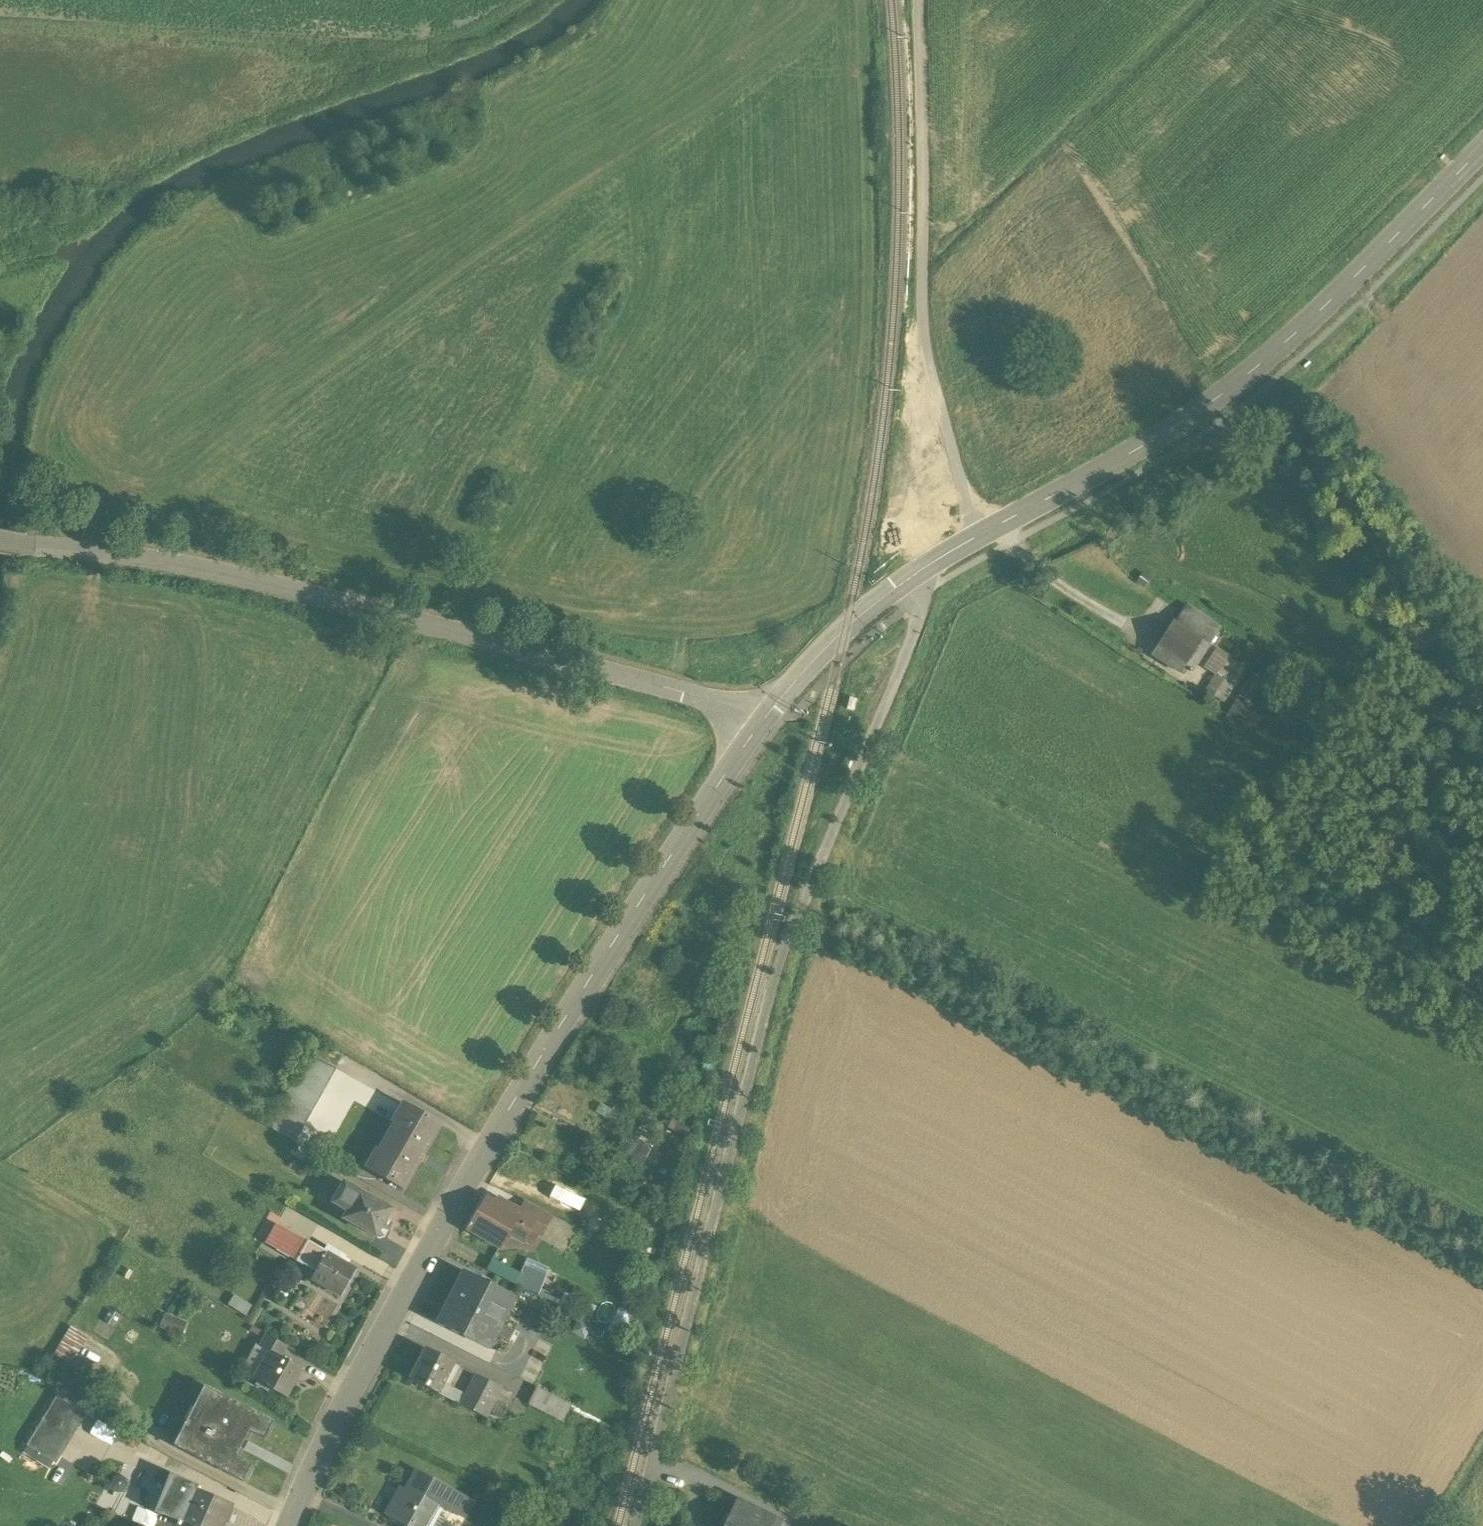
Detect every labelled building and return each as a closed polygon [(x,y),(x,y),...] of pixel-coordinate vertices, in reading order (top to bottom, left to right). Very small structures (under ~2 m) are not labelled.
[(1213,621),(1186,604),(1174,624),(1201,641),(1213,621)] [(1201,641),(1174,624),(1156,651),(1169,658),(1165,663),(1181,673),(1185,666),(1201,641)] [(1201,641),(1185,666),(1193,672),(1209,646),(1201,641)] [(1245,669),(1228,658),(1206,691),(1223,703),(1245,669)] [(1265,682),(1252,674),(1238,696),(1250,704),(1265,682)] [(337,1069),(310,1054),(284,1099),(289,1102),(311,1114),(337,1069)] [(311,1114),(289,1102),(273,1130),(295,1142),(311,1114)] [(439,1125),(404,1104),(392,1123),(394,1124),(377,1152),(375,1151),(365,1169),(400,1190),(439,1125)] [(359,1192),(344,1183),(333,1202),(348,1211),(359,1192)] [(388,1209),(359,1192),(348,1211),(343,1218),(378,1239),(380,1235),(384,1237),(388,1230),(385,1228),(389,1220),(384,1217),(388,1209)] [(515,1217),(486,1200),(469,1229),(500,1247),(508,1233),(517,1218),(515,1217)] [(553,1217),(524,1201),(518,1212),(534,1221),(530,1228),(539,1233),(538,1234),(542,1236),(553,1217)] [(534,1221),(518,1212),(515,1217),(517,1218),(508,1233),(523,1242),(530,1228),(534,1221)] [(277,1225),(266,1244),(278,1251),(289,1231),(277,1225)] [(530,1228),(523,1242),(532,1246),(538,1234),(539,1233),(530,1228)] [(308,1242),(289,1231),(278,1251),(297,1262),(308,1242)] [(308,1242),(297,1262),(316,1272),(326,1253),(324,1252),(308,1242)] [(341,1255),(327,1246),(324,1252),(326,1253),(338,1260),(341,1255)] [(338,1260),(326,1253),(316,1272),(311,1280),(341,1297),(356,1270),(338,1260)] [(485,1269),(538,1296),(548,1269),(528,1259),(521,1274),(491,1258),(485,1269)] [(514,1297),(462,1272),(436,1325),(488,1351),(514,1297)] [(607,1333),(621,1339),(631,1313),(618,1308),(607,1333)] [(585,1339),(591,1326),(576,1320),(571,1333),(585,1339)] [(71,1327),(49,1362),(67,1373),(88,1337),(71,1327)] [(287,1347),(267,1334),(259,1346),(270,1353),(271,1352),(280,1358),(287,1347)] [(454,1363),(427,1350),(411,1380),(439,1394),(454,1363)] [(280,1358),(271,1352),(270,1353),(255,1378),(270,1387),(269,1389),(284,1398),(301,1371),(280,1358)] [(499,1387),(477,1376),(462,1406),(484,1417),(499,1387)] [(273,1423),(204,1387),(204,1388),(197,1402),(196,1402),(196,1403),(196,1404),(186,1424),(185,1424),(185,1425),(175,1445),(174,1445),(174,1446),(181,1450),(242,1482),(251,1465),(233,1456),(236,1448),(239,1450),(245,1439),(242,1437),(246,1430),(264,1439),(273,1423)] [(569,1404),(537,1388),(529,1404),(561,1420),(569,1404)] [(56,1396),(26,1446),(53,1462),(83,1413),(56,1396)] [(402,1498),(397,1495),(387,1513),(409,1525),(425,1525),(438,1503),(448,1508),(457,1492),(418,1470),(402,1498)] [(161,1514),(181,1523),(195,1490),(197,1486),(170,1474),(154,1511),(161,1514)] [(195,1490),(181,1523),(179,1525),(222,1525),(231,1506),(195,1490)] [(456,1494),(448,1508),(466,1518),(474,1503),(456,1494)] [(738,1502),(730,1517),(726,1525),(780,1525),(781,1524),(738,1502)] [(161,1514),(156,1525),(179,1525),(181,1523),(161,1514)] [(719,1525),(726,1525),(730,1517),(724,1514),(719,1525)]
